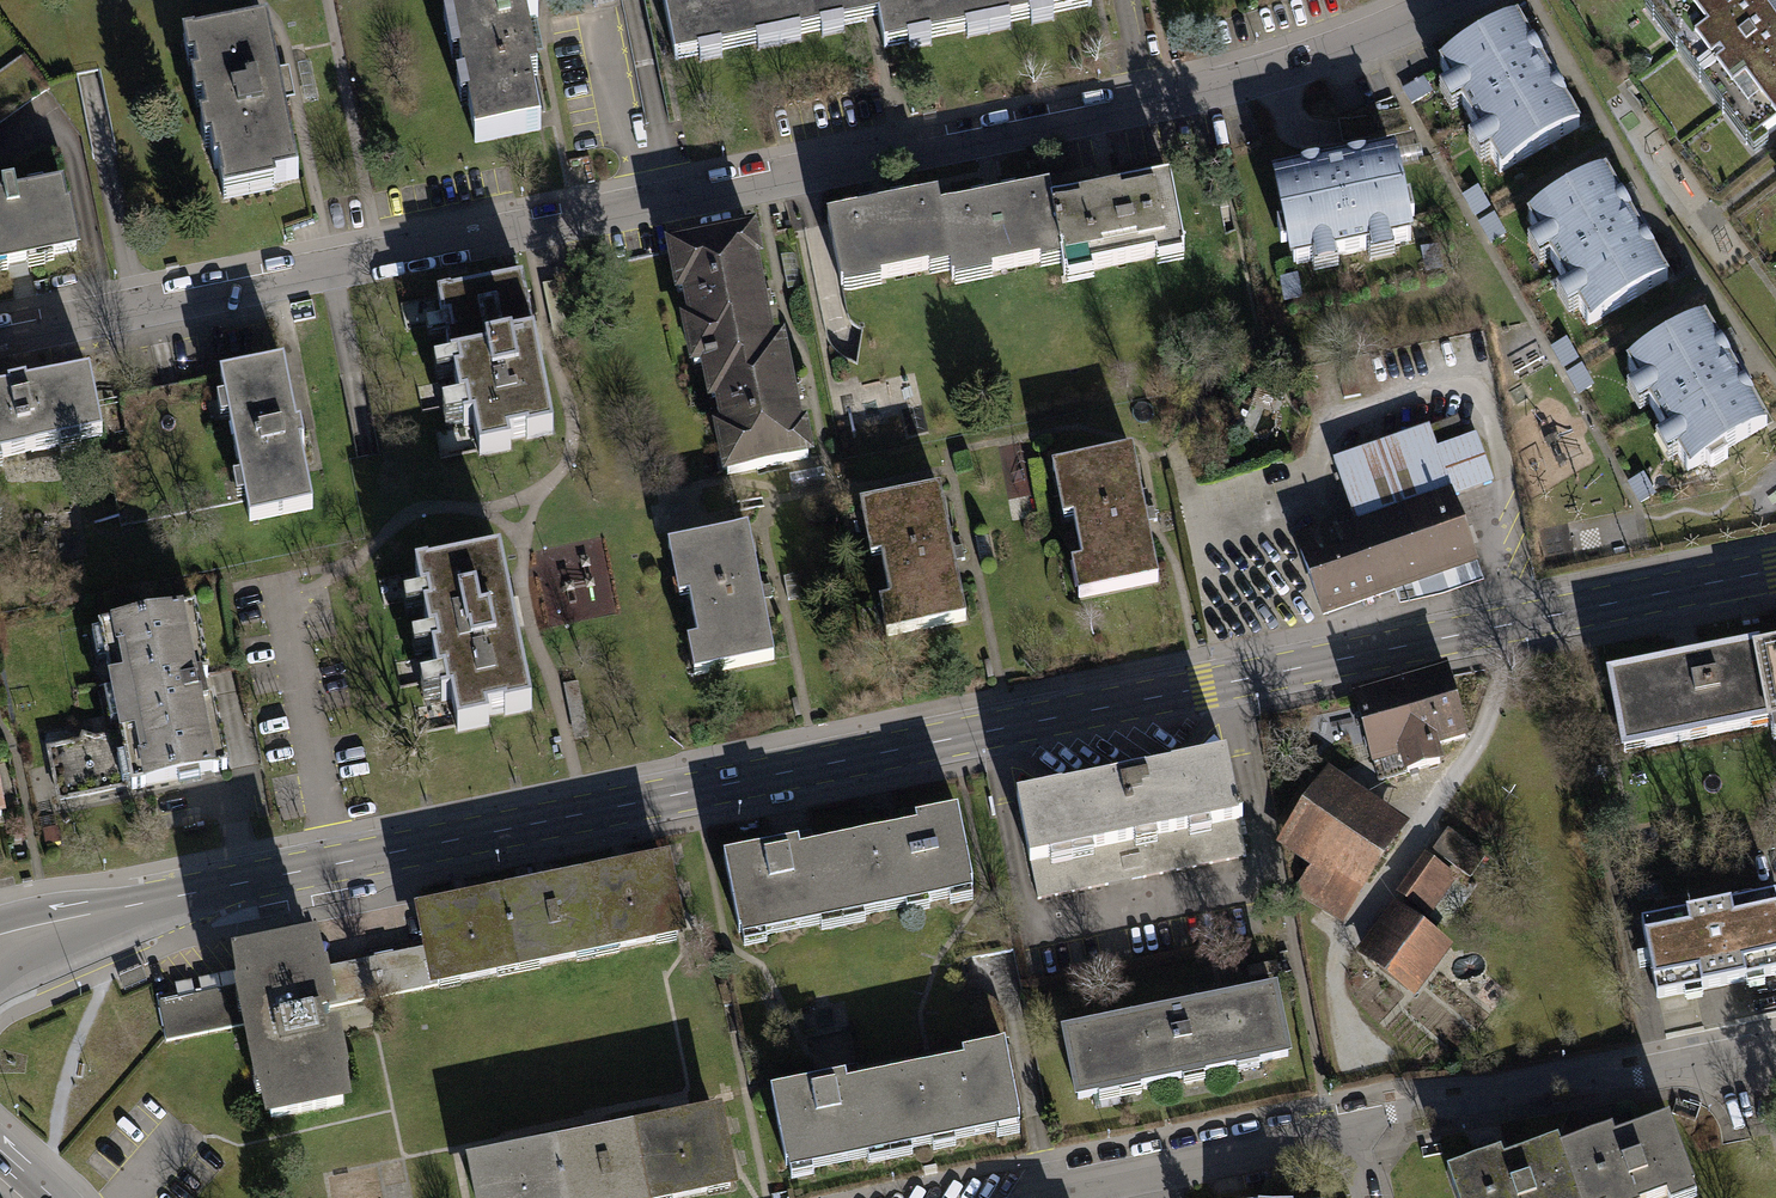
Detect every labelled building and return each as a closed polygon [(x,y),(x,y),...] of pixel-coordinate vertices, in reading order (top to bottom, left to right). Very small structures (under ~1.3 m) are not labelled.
[(478,135),(535,124),(510,0),(451,0),(478,135)] [(673,68),(883,28),(877,0),(660,0),(673,68)] [(883,28),(887,50),(1093,10),(1091,0),(877,0),(883,28)] [(1764,0),(1661,0),(1647,10),(1747,143),(1775,121),(1775,16),(1764,0)] [(1519,21),(1438,67),(1499,173),(1580,127),(1519,21)] [(261,42),(187,56),(212,192),(286,178),(270,88),(261,42)] [(1396,153),(1271,179),(1290,268),(1415,242),(1396,153)] [(1604,172),(1527,216),(1588,322),(1665,279),(1604,172)] [(1160,195),(1048,218),(1056,256),(1060,277),(1172,255),(1160,195)] [(0,206),(0,269),(67,256),(55,196),(0,206)] [(1044,197),(932,219),(941,260),(944,279),(1056,256),(1048,218),(1044,197)] [(929,200),(817,223),(829,282),(941,260),(932,219),(929,200)] [(741,247),(682,258),(703,364),(715,361),(762,352),(741,247)] [(515,291),(445,306),(474,446),(544,431),(515,291)] [(1703,324),(1627,368),(1688,474),(1764,430),(1703,324)] [(762,352),(715,361),(736,466),(795,455),(774,349),(762,352)] [(272,369),(215,381),(246,529),(302,517),(272,369)] [(0,393),(0,462),(89,444),(76,378),(0,393)] [(1352,514),(1291,535),(1324,619),(1396,593),(1478,564),(1479,564),(1453,487),(1487,476),(1465,413),(1333,458),(1352,514)] [(1122,462),(1049,477),(1074,598),(1147,584),(1122,462)] [(935,498),(862,513),(887,635),(960,620),(935,498)] [(744,537),(671,552),(696,673),(769,659),(744,537)] [(1478,564),(1396,593),(1400,605),(1442,597),(1463,588),(1484,582),(1478,564)] [(494,578),(424,593),(453,733),(523,718),(494,578)] [(187,618),(94,636),(114,735),(125,787),(126,792),(218,773),(187,618)] [(1747,653),(1761,725),(1775,722),(1775,647),(1747,653)] [(1747,653),(1612,679),(1626,751),(1761,725),(1747,653)] [(1449,676),(1345,708),(1365,774),(1399,763),(1404,779),(1441,768),(1436,752),(1469,742),(1449,676)] [(125,787),(114,735),(45,749),(55,802),(125,787)] [(1022,805),(1035,869),(1237,828),(1224,764),(1022,805)] [(1405,824),(1332,776),(1287,844),(1322,867),(1305,892),(1342,917),(1405,824)] [(737,938),(970,894),(955,812),(917,819),(921,837),(800,860),(798,848),(723,862),(737,938)] [(1497,868),(1451,834),(1433,859),(1479,893),(1497,868)] [(1454,883),(1428,864),(1361,952),(1414,992),(1448,947),(1421,926),(1454,883)] [(680,940),(664,866),(583,883),(598,957),(680,940)] [(598,957),(583,883),(501,900),(516,974),(598,957)] [(1645,918),(1661,997),(1775,974),(1775,898),(1775,892),(1645,918)] [(516,974),(501,900),(420,915),(426,944),(433,980),(435,990),(516,974)] [(426,944),(311,970),(308,954),(234,970),(238,987),(158,1004),(165,1038),(246,1021),(266,1118),(338,1103),(317,1006),(433,980),(426,944)] [(142,967),(119,977),(125,990),(148,980),(142,967)] [(1064,1036),(1077,1100),(1288,1058),(1275,993),(1064,1036)] [(788,1175),(1021,1125),(1004,1047),(964,1055),(965,1064),(847,1089),(845,1079),(771,1095),(788,1175)] [(630,1132),(644,1197),(664,1197),(721,1186),(707,1117),(630,1132)] [(1555,1162),(1571,1197),(1677,1197),(1692,1191),(1661,1126),(1616,1147),(1610,1136),(1555,1162)] [(630,1132),(553,1148),(564,1197),(644,1197),(630,1132)] [(553,1148),(473,1165),(480,1197),(564,1197),(553,1148)] [(1442,1177),(1452,1197),(1571,1197),(1555,1162),(1550,1151),(1505,1171),(1496,1153),(1442,1177)]
